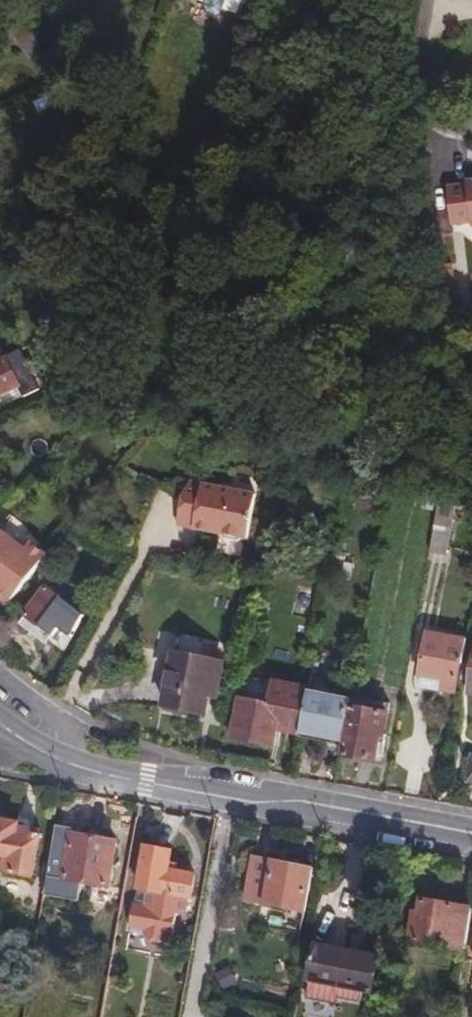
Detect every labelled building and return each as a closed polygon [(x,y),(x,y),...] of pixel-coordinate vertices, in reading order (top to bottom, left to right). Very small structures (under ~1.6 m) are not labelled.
[(47,40),(37,25),(28,30),(38,45),(47,40)] [(8,37),(24,64),(38,56),(21,28),(8,37)] [(34,117),(52,109),(47,98),(29,106),(34,117)] [(461,183),(461,187),(441,189),(445,226),(466,224),(466,227),(471,227),(471,182),(461,183)] [(14,353),(0,360),(0,396),(14,390),(20,402),(34,395),(14,353)] [(55,371),(59,356),(44,353),(40,366),(55,371)] [(76,425),(81,415),(69,410),(64,419),(76,425)] [(208,529),(208,532),(216,534),(221,534),(223,539),(240,542),(244,539),(248,540),(257,496),(191,483),(184,497),(179,523),(208,529)] [(436,512),(438,502),(439,496),(416,491),(412,507),(436,512)] [(383,508),(384,494),(365,492),(362,504),(383,508)] [(455,506),(438,502),(436,512),(429,551),(445,554),(455,506)] [(43,558),(27,545),(30,541),(27,539),(19,528),(5,517),(0,523),(0,609),(2,611),(43,558)] [(178,526),(208,532),(208,529),(179,523),(178,526)] [(74,614),(42,588),(21,615),(22,616),(15,625),(40,645),(45,639),(46,640),(59,623),(64,626),(74,614)] [(449,692),(459,641),(422,634),(413,677),(436,681),(434,689),(449,692)] [(471,647),(462,694),(471,696),(471,647)] [(212,688),(217,666),(168,656),(157,709),(198,718),(205,686),(212,688)] [(436,681),(413,677),(412,684),(434,689),(436,681)] [(292,736),(300,694),(301,691),(265,684),(260,707),(233,702),(226,740),(265,748),(268,732),(292,736)] [(341,711),(342,703),(300,694),(292,736),(292,737),(334,746),(341,711)] [(379,718),(341,711),(334,746),(331,759),(365,765),(370,739),(375,740),(379,718)] [(463,759),(457,787),(471,790),(471,761),(463,759)] [(39,832),(19,828),(19,832),(0,828),(0,858),(7,859),(4,875),(32,880),(39,832)] [(69,844),(54,841),(48,874),(63,877),(63,882),(107,891),(115,845),(71,836),(69,844)] [(185,921),(193,876),(166,871),(170,853),(144,848),(136,891),(148,893),(145,910),(135,909),(131,933),(145,936),(144,939),(150,945),(161,947),(169,940),(174,941),(178,920),(185,921)] [(303,913),(311,872),(250,862),(243,903),(303,913)] [(458,943),(465,913),(417,903),(414,919),(408,918),(405,932),(458,943)] [(366,992),(373,958),(309,946),(303,980),(343,988),(340,1000),(354,1002),(356,990),(366,992)] [(232,986),(223,969),(208,977),(217,993),(232,986)]
